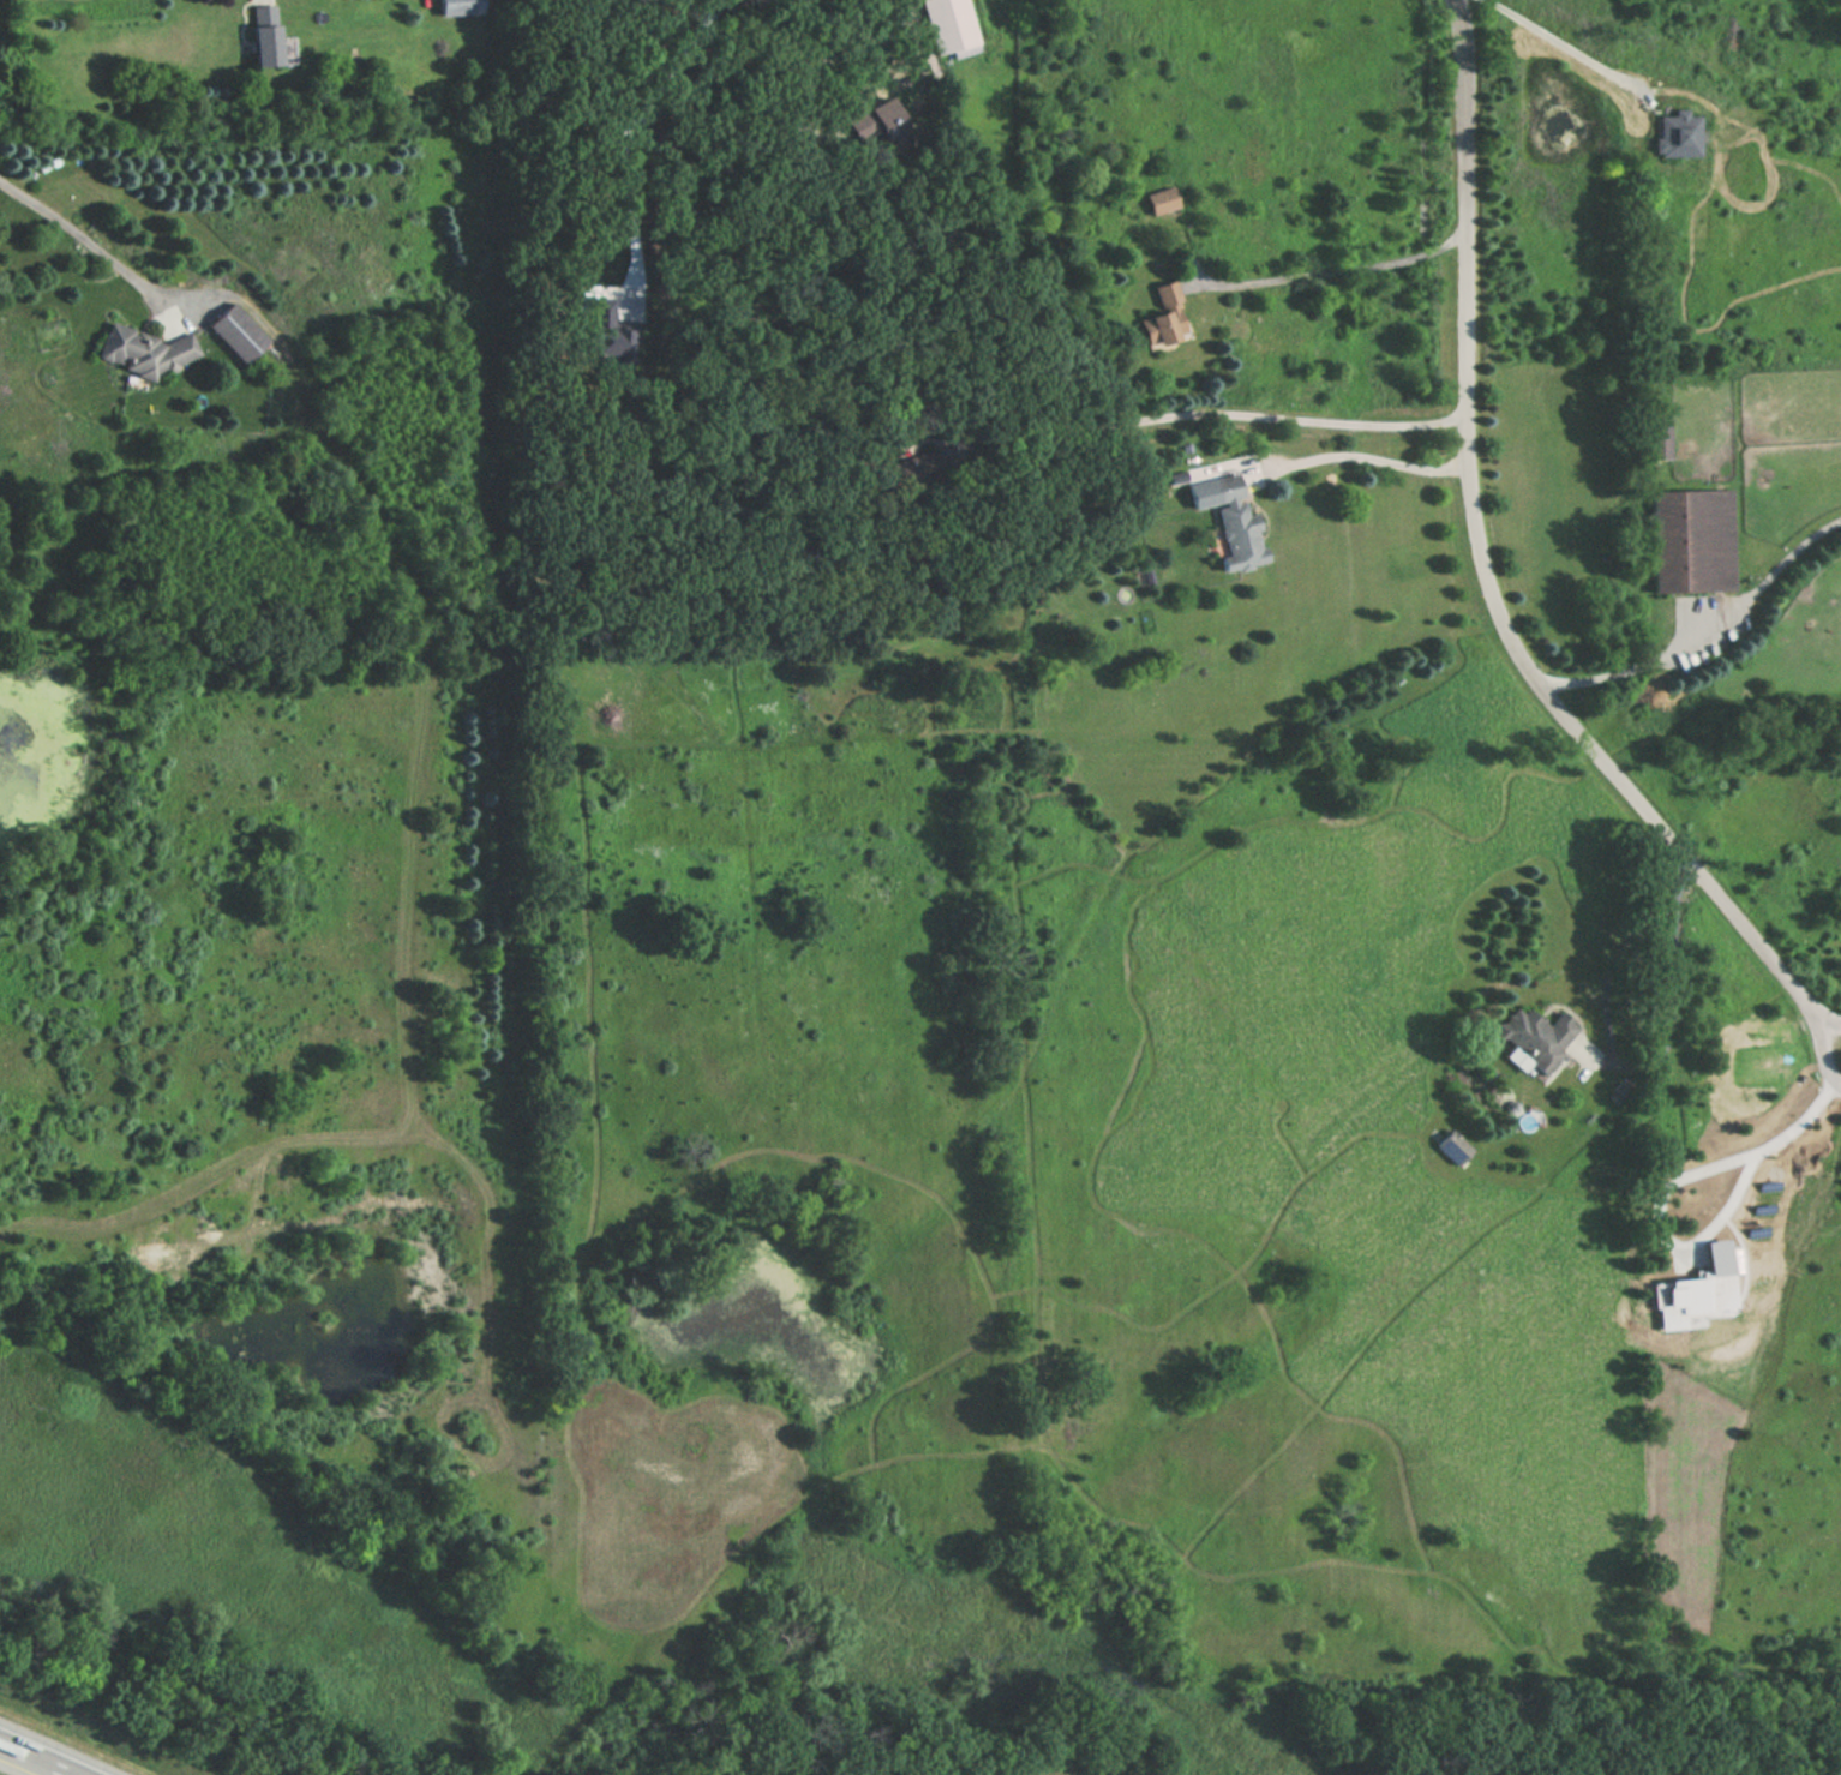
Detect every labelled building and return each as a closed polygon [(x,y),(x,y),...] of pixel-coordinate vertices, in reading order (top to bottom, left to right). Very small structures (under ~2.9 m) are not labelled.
[(438,14),(480,14),(480,0),(438,0),(438,14)] [(964,0),(921,0),(935,54),(951,50),(952,56),(977,52),(964,0)] [(252,65),(277,65),(276,2),(251,2),(252,65)] [(1698,157),(1698,116),(1685,115),(1685,113),(1655,113),(1654,157),(1698,157)] [(1173,188),(1146,198),(1153,217),(1179,209),(1173,188)] [(1159,311),(1138,318),(1146,348),(1187,335),(1170,280),(1152,286),(1159,311)] [(241,365),(268,342),(233,300),(206,323),(241,365)] [(110,319),(95,354),(149,378),(200,355),(188,331),(164,342),(110,319)] [(1649,425),(1649,460),(1672,460),(1672,425),(1649,425)] [(1248,514),(1239,472),(1210,478),(1230,569),(1267,560),(1257,511),(1248,514)] [(1734,487),(1653,488),(1655,590),(1737,588),(1734,487)] [(1523,1071),(1530,1063),(1542,1074),(1583,1030),(1559,1009),(1547,1024),(1524,1003),(1498,1032),(1513,1047),(1505,1055),(1523,1071)] [(1487,1031),(1475,1047),(1487,1055),(1499,1039),(1487,1031)] [(1452,1122),(1437,1139),(1459,1159),(1474,1143),(1452,1122)]
